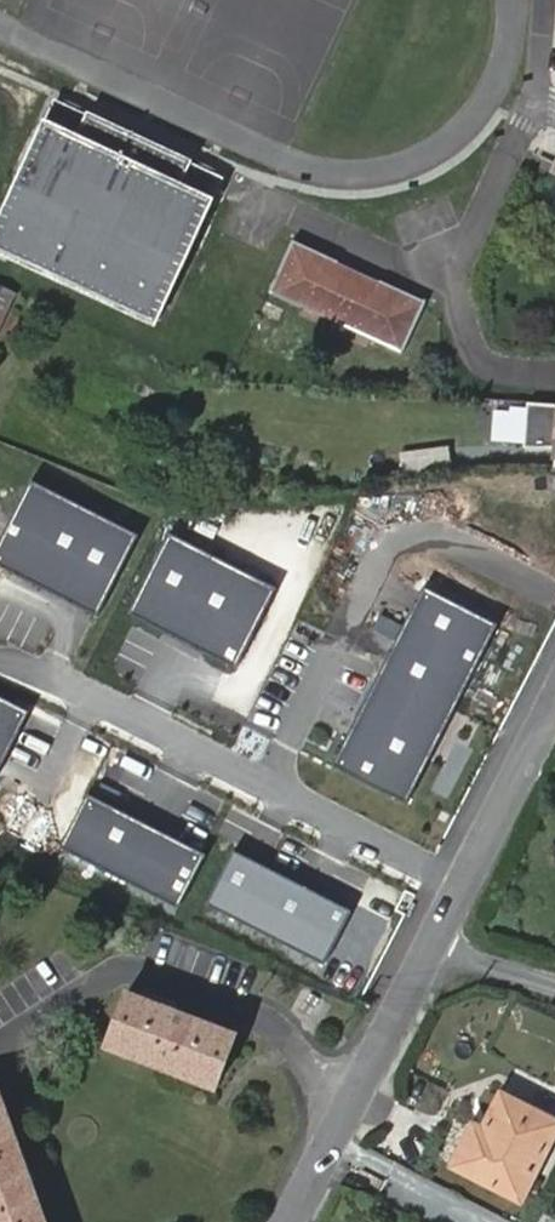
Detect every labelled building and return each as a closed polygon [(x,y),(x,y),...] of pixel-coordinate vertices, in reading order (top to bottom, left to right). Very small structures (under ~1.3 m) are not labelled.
[(58,104),(0,228),(0,247),(158,320),(220,180),(58,104)] [(301,302),(337,319),(353,285),(331,275),(335,265),(289,244),(263,298),(296,313),(301,302)] [(331,275),(353,285),(357,276),(335,265),(331,275)] [(357,276),(353,285),(372,294),(376,285),(357,276)] [(353,285),(337,319),(370,334),(365,345),(400,361),(424,307),(376,285),(372,294),(353,285)] [(332,330),(337,319),(301,302),(296,313),(332,330)] [(370,334),(337,319),(332,330),(365,345),(370,334)] [(527,404),(524,449),(554,451),(554,406),(527,404)] [(440,447),(394,454),(398,478),(443,472),(440,447)] [(36,479),(0,551),(0,561),(101,613),(142,532),(36,479)] [(280,586),(174,533),(133,613),(239,666),(280,586)] [(427,583),(334,764),(411,803),(503,622),(427,583)] [(0,694),(0,768),(31,710),(0,694)] [(209,855),(89,795),(63,847),(183,907),(209,855)] [(356,912),(236,852),(210,904),(330,964),(356,912)] [(234,1034),(130,994),(110,1045),(216,1087),(234,1034)] [(0,1095),(0,1221),(45,1221),(0,1095)] [(474,1128),(455,1166),(519,1197),(552,1137),(523,1122),(529,1111),(502,1098),(484,1133),(474,1128)] [(552,1137),(554,1130),(554,1123),(529,1111),(523,1122),(552,1137)]
